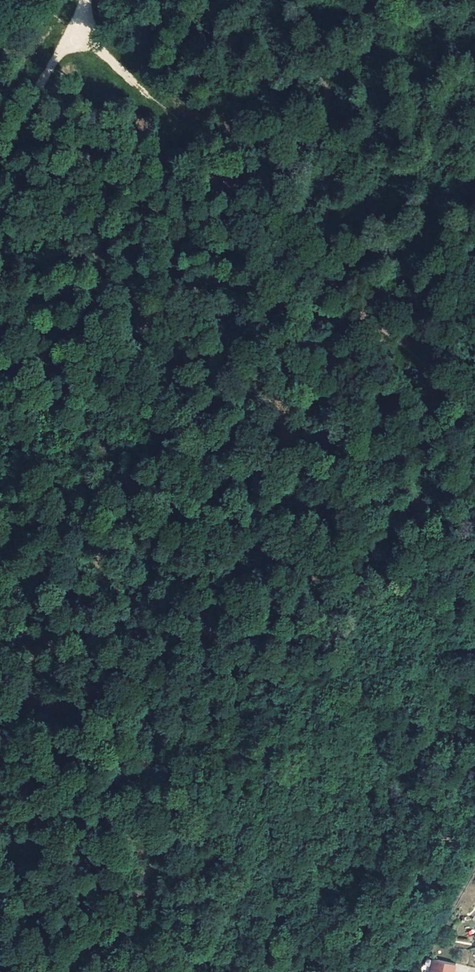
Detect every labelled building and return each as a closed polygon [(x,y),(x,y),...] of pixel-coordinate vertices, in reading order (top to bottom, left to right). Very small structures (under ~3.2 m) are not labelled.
[(437,958),(434,971),(458,971),(460,963),(437,958)]
